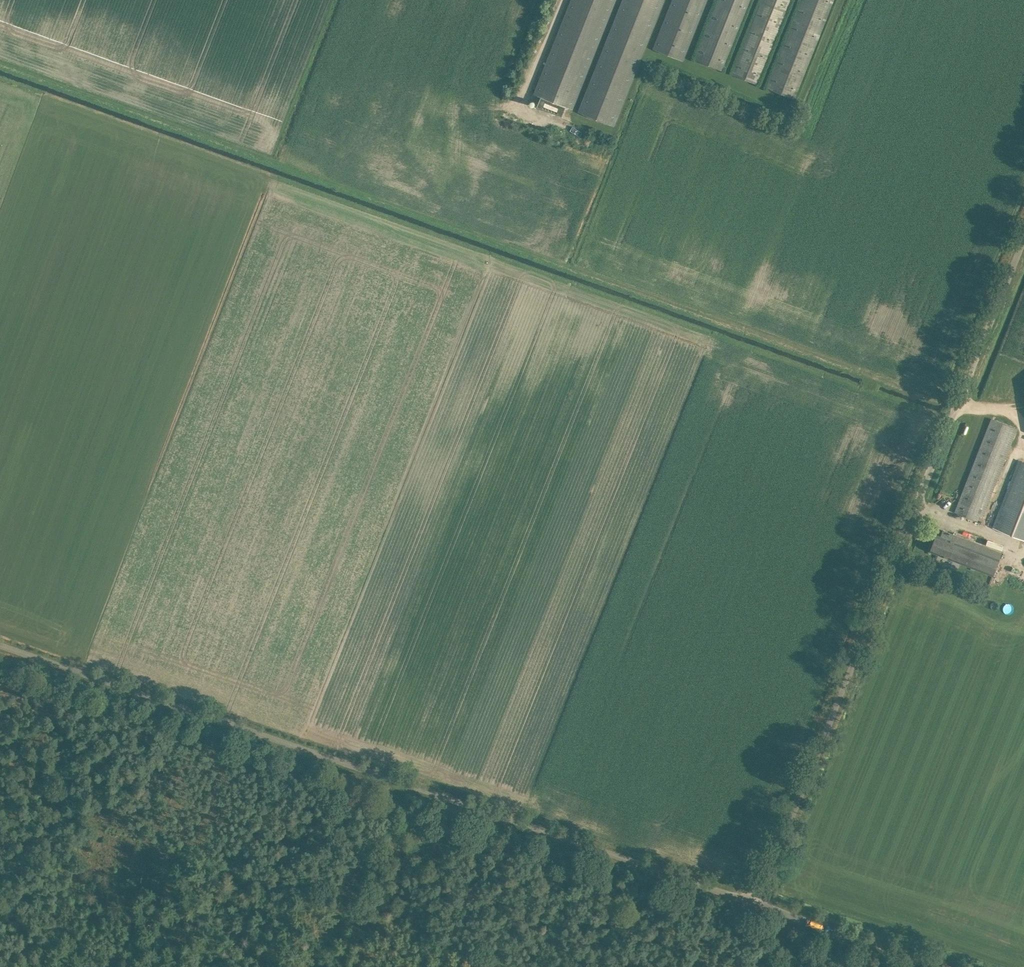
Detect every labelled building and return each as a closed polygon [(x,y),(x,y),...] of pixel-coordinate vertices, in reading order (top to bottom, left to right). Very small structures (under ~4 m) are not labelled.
[(572,110),(616,0),(571,0),(534,95),(541,97),(537,107),(562,117),(565,107),(572,110)] [(614,126),(664,0),(623,0),(578,112),(614,126)] [(683,61),(707,0),(672,0),(653,49),(683,61)] [(695,60),(721,70),(749,0),(719,0),(695,60)] [(733,74),(733,75),(757,83),(790,0),(763,0),(733,74)] [(768,88),(794,98),(833,0),(803,0),(768,88)] [(954,512),(964,516),(973,520),(1011,426),(992,419),(954,512)] [(1023,540),(1023,462),(1019,460),(993,527),(1023,540)] [(930,551),(940,554),(993,575),(1002,553),(952,534),(943,530),(941,536),(937,534),(930,551)]
